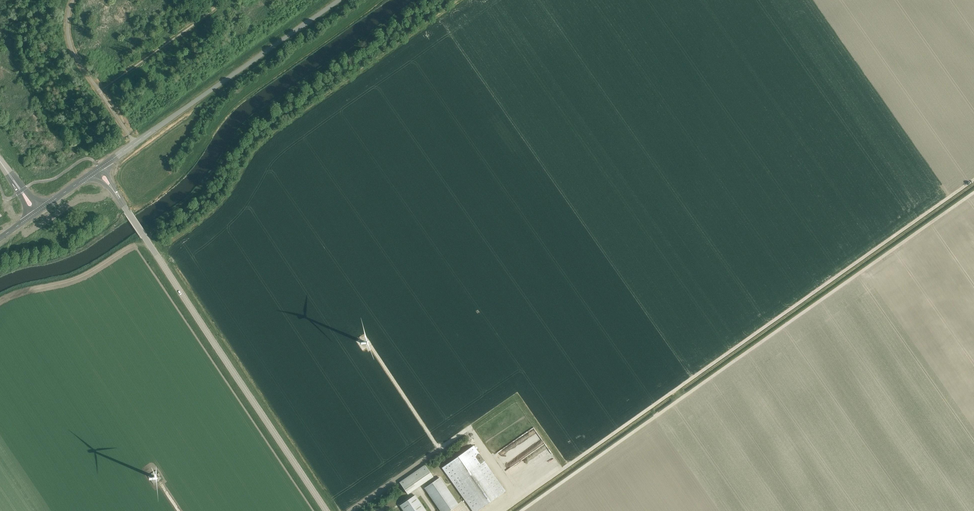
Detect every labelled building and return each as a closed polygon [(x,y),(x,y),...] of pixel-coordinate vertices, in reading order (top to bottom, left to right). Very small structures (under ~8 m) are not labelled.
[(517,453),(521,457),(530,449),(526,445),(517,453)] [(442,468),(473,510),(477,510),(505,491),(485,462),(480,465),(475,457),(479,454),(473,446),(442,468)] [(425,465),(400,482),(408,494),(433,477),(425,465)] [(545,472),(547,475),(552,471),(547,465),(542,470),(543,471),(542,472),(543,474),(545,472)] [(440,478),(425,488),(441,510),(448,510),(458,504),(440,478)] [(415,495),(400,506),(404,510),(426,510),(415,495)]
